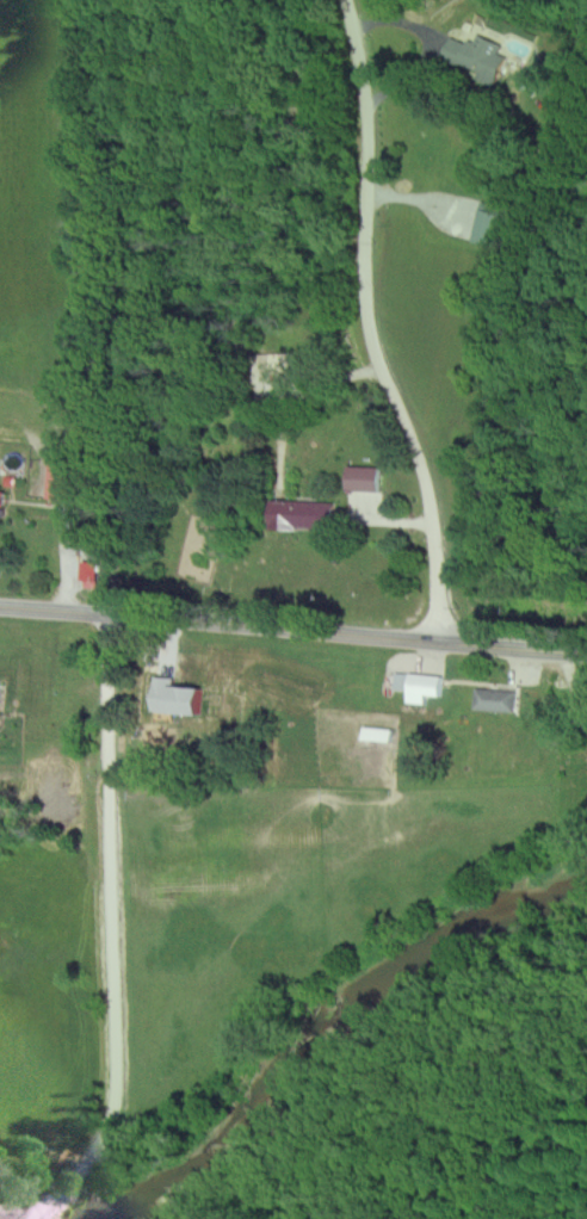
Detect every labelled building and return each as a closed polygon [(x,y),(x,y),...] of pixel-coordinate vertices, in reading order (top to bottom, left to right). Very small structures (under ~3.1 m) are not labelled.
[(498,45),(473,34),(468,45),(448,35),(437,58),(491,84),(504,57),(494,53),(498,45)] [(471,238),(496,244),(504,208),(479,203),(471,238)] [(69,500),(70,462),(46,461),(44,499),(69,500)] [(345,491),(377,492),(378,468),(346,466),(345,491)] [(268,528),(331,530),(332,502),(269,500),(268,528)] [(424,704),(424,696),(439,697),(440,675),(393,674),(392,691),(406,692),(405,703),(424,704)] [(172,687),(173,678),(152,677),(151,713),(197,715),(198,688),(172,687)] [(515,690),(474,688),(473,711),(514,712),(515,690)] [(360,741),(388,742),(389,729),(361,727),(360,741)]
